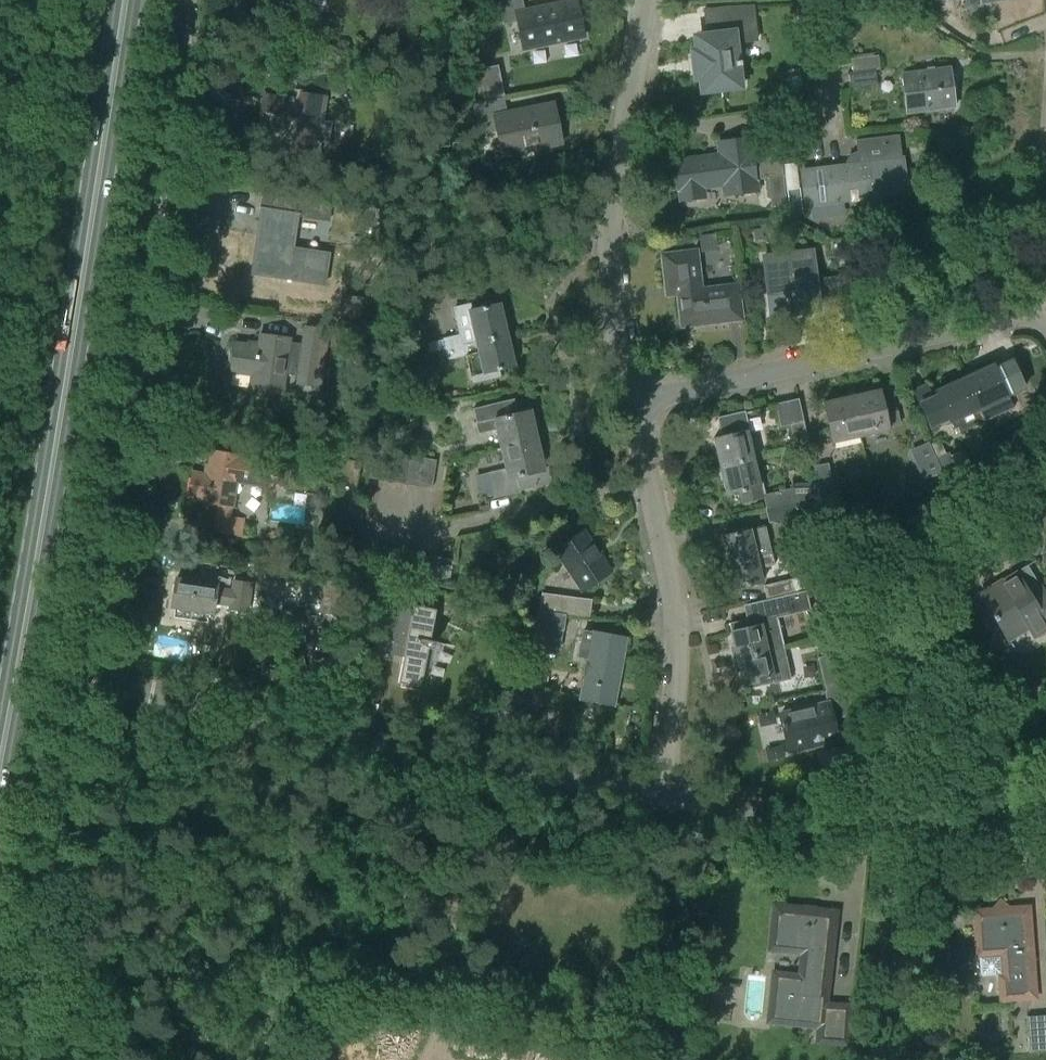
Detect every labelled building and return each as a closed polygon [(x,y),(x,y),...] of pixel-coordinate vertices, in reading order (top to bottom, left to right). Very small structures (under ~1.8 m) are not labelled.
[(523,49),(584,36),(576,0),(524,11),(522,0),(509,0),(498,2),(502,24),(517,21),(523,49)] [(752,6),(727,7),(730,34),(697,38),(699,52),(694,52),(697,76),(702,76),(703,90),(743,85),(740,61),(738,62),(736,43),(756,40),(752,6)] [(848,73),(850,87),(878,84),(876,69),(880,68),(878,55),(852,59),(854,72),(848,73)] [(901,75),(906,113),(954,106),(950,68),(901,75)] [(498,70),(478,75),(483,100),(504,96),(498,70)] [(295,153),(316,155),(318,144),(322,144),(322,141),(319,141),(324,98),(302,96),(302,99),(293,98),(294,97),(290,97),(289,100),(264,97),(260,128),(297,133),(295,153)] [(480,139),(481,139),(479,130),(497,126),(503,155),(545,146),(545,147),(561,143),(559,131),(558,131),(554,113),(530,118),(528,109),(507,113),(504,97),(473,103),(480,139)] [(846,166),(801,172),(805,205),(906,192),(898,138),(884,140),(883,136),(855,140),(857,152),(853,153),(850,155),(848,158),(846,161),(846,162),(846,166)] [(720,142),(722,155),(675,161),(679,190),(681,203),(707,199),(705,186),(726,184),(727,198),(757,194),(749,138),(720,142)] [(768,178),(772,206),(787,204),(783,176),(768,178)] [(803,215),(800,189),(787,191),(791,217),(803,215)] [(256,261),(290,266),(294,239),(289,239),(293,214),(300,215),(300,214),(329,219),(331,205),(265,195),(263,208),(260,207),(259,209),(263,209),(256,261)] [(762,229),(752,230),(754,242),(763,241),(762,229)] [(665,288),(677,286),(682,328),(741,320),(737,284),(696,289),(695,284),(701,283),(697,251),(661,255),(665,288)] [(763,258),(770,315),(788,313),(788,315),(791,315),(791,313),(820,309),(813,251),(763,258)] [(829,277),(832,307),(847,305),(844,275),(829,277)] [(443,339),(445,349),(507,335),(499,304),(471,311),(470,305),(454,308),(460,334),(443,339)] [(260,335),(258,346),(235,342),(230,373),(252,376),(250,390),(283,395),(285,376),(298,378),(297,386),(320,389),(329,330),(305,327),(302,345),(290,343),(290,339),(260,335)] [(507,335),(445,349),(445,350),(448,360),(465,356),(472,384),(500,377),(498,370),(514,366),(507,335)] [(448,360),(445,350),(439,351),(442,361),(448,360)] [(1012,361),(995,369),(993,364),(965,378),(986,423),(1014,409),(1008,395),(1024,388),(1012,361)] [(986,423),(965,378),(936,391),(938,395),(921,403),(934,430),(951,422),(957,436),(986,423)] [(880,390),(852,396),(861,437),(889,430),(888,428),(885,414),(880,390)] [(778,400),(783,423),(805,419),(800,396),(778,400)] [(861,437),(852,396),(823,402),(833,443),(861,437)] [(495,450),(496,451),(538,440),(531,411),(518,414),(514,399),(473,409),(479,434),(496,430),(501,449),(495,450)] [(900,425),(897,411),(885,414),(888,428),(900,425)] [(755,458),(748,431),(744,413),(720,419),(724,436),(713,439),(720,466),(755,458)] [(809,445),(804,421),(790,424),(796,448),(809,445)] [(938,439),(934,441),(938,448),(933,451),(941,469),(966,456),(962,446),(938,439)] [(538,440),(496,451),(501,450),(506,469),(488,474),(480,477),(483,492),(492,490),(494,499),(521,492),(520,490),(552,482),(549,466),(545,467),(538,440)] [(385,452),(372,450),(368,478),(381,480),(385,452)] [(219,504),(215,531),(240,535),(242,519),(229,517),(231,506),(233,506),(236,482),(278,488),(280,478),(282,479),(283,475),(280,474),(282,465),(240,458),(241,456),(211,451),(207,474),(192,472),(188,497),(203,499),(203,502),(219,504)] [(398,454),(385,452),(381,480),(393,482),(398,454)] [(411,456),(398,454),(393,482),(406,484),(411,456)] [(423,458),(411,456),(406,484),(419,486),(423,458)] [(437,460),(423,458),(419,486),(432,488),(437,460)] [(759,471),(758,471),(755,458),(720,466),(722,476),(726,493),(740,490),(743,501),(763,496),(766,495),(765,494),(761,477),(759,471)] [(343,485),(356,487),(361,462),(348,459),(343,485)] [(814,466),(818,482),(815,482),(818,496),(820,510),(838,505),(831,475),(828,463),(814,466)] [(818,496),(815,482),(793,482),(793,488),(770,493),(772,505),(766,506),(766,508),(818,496)] [(770,521),(820,510),(818,496),(766,508),(770,521)] [(488,503),(478,505),(480,512),(489,509),(488,503)] [(772,552),(766,526),(723,536),(729,562),(772,552)] [(584,532),(585,531),(585,530),(556,550),(584,591),(612,571),(600,553),(603,551),(602,550),(598,553),(584,532)] [(370,545),(358,542),(354,566),(365,568),(370,545)] [(381,547),(370,545),(365,568),(376,570),(381,547)] [(393,549),(381,547),(376,570),(388,572),(393,549)] [(405,551),(393,549),(388,572),(400,575),(405,551)] [(416,553),(405,551),(400,575),(412,577),(416,553)] [(775,565),(772,552),(729,562),(735,588),(763,582),(760,568),(775,565)] [(428,556),(416,553),(412,577),(423,579),(428,556)] [(440,558),(428,556),(423,579),(436,581),(440,558)] [(452,560),(440,558),(436,581),(447,584),(452,560)] [(809,582),(808,575),(791,579),(794,593),(806,590),(811,589),(809,582)] [(994,616),(993,617),(995,621),(996,620),(1014,649),(1015,648),(1009,639),(1028,627),(1034,637),(1045,629),(1045,595),(1041,586),(1028,594),(1017,576),(1003,584),(1001,581),(980,594),(994,616)] [(171,607),(174,607),(173,618),(190,620),(192,610),(212,613),(214,603),(230,605),(229,609),(247,611),(251,583),(234,581),(232,591),(217,588),(217,585),(176,578),(171,607)] [(791,579),(764,586),(767,599),(794,593),(791,579)] [(320,614),(344,617),(349,584),(325,580),(320,614)] [(811,612),(806,590),(794,593),(767,599),(748,604),(752,618),(729,623),(737,658),(784,648),(777,620),(811,612)] [(565,614),(567,597),(541,593),(538,610),(565,614)] [(538,611),(539,601),(530,601),(529,613),(537,614),(538,611)] [(385,626),(380,648),(403,653),(398,683),(420,687),(428,648),(433,650),(437,642),(432,630),(436,610),(413,605),(411,614),(405,612),(403,612),(400,612),(399,613),(395,614),(394,614),(391,616),(389,618),(387,621),(386,624),(385,626)] [(562,630),(563,630),(565,615),(538,611),(535,626),(562,630)] [(560,646),(562,630),(535,626),(533,642),(560,646)] [(614,705),(627,638),(594,632),(583,630),(578,657),(589,659),(581,699),(614,705)] [(999,654),(995,648),(989,646),(981,652),(987,662),(999,654)] [(791,679),(784,648),(737,658),(744,685),(772,679),(773,683),(791,679)] [(857,677),(851,650),(818,658),(824,684),(857,677)] [(530,690),(543,692),(548,664),(535,662),(530,690)] [(852,713),(844,680),(825,684),(827,690),(826,690),(829,703),(832,717),(852,713)] [(780,715),(788,751),(837,740),(829,703),(780,715)] [(834,792),(834,783),(824,782),(824,792),(834,792)] [(821,1025),(820,1040),(845,1042),(848,1007),(824,1006),(835,913),(813,910),(809,906),(805,910),(777,906),(775,922),(781,922),(778,948),(804,951),(801,977),(776,974),(771,1019),(821,1025)] [(986,952),(981,953),(982,975),(1006,974),(1006,978),(1002,978),(1003,998),(1033,995),(1027,909),(977,913),(978,925),(984,925),(986,952)] [(1029,1051),(1045,1050),(1045,1015),(1027,1016),(1029,1051)]
